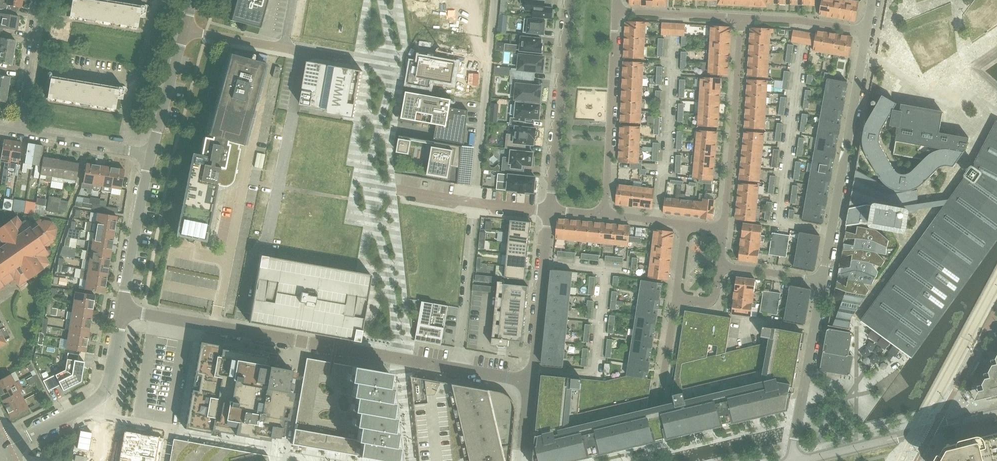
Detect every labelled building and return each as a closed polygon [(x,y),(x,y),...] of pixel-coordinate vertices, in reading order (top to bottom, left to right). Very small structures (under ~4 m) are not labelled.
[(3,10),(15,11),(18,12),(19,7),(21,7),(22,0),(0,0),(0,9),(3,10)] [(145,12),(146,7),(141,6),(128,4),(107,0),(72,0),(70,16),(137,28),(139,17),(145,18),(145,12)] [(267,0),(236,0),(231,20),(260,28),(266,6),(264,5),(265,2),(267,2),(267,0)] [(327,47),(354,52),(363,0),(335,0),(327,47)] [(520,4),(527,5),(526,11),(534,11),(534,17),(552,19),(552,17),(554,17),(555,9),(553,9),(553,7),(544,6),(544,0),(542,0),(521,0),(520,4)] [(834,0),(822,0),(819,15),(831,17),(834,0)] [(831,17),(843,19),(846,0),(834,0),(831,17)] [(847,0),(846,0),(843,19),(856,21),(859,2),(847,0)] [(3,34),(4,28),(17,30),(19,17),(14,16),(2,14),(1,13),(0,17),(0,34),(3,34)] [(545,20),(525,18),(523,32),(544,34),(545,20)] [(625,34),(645,35),(645,26),(649,26),(649,22),(629,21),(629,23),(626,23),(625,34)] [(498,32),(505,33),(506,24),(499,23),(498,32)] [(670,23),(662,23),(661,34),(669,35),(670,23)] [(685,36),(685,24),(678,24),(677,35),(685,36)] [(711,29),(711,38),(730,39),(731,28),(728,28),(728,26),(707,25),(707,29),(711,29)] [(751,29),(750,40),(770,41),(770,32),(774,32),(774,29),(754,28),(754,29),(751,29)] [(798,43),(800,31),(793,30),(791,42),(798,43)] [(807,39),(806,44),(811,45),(814,45),(813,50),(822,52),(821,56),(825,56),(825,52),(829,33),(816,31),(816,34),(808,33),(807,39)] [(303,33),(301,42),(311,44),(312,35),(303,33)] [(840,35),(829,33),(825,52),(834,54),(833,57),(836,58),(837,54),(840,35)] [(625,46),(644,47),(645,37),(648,37),(648,35),(645,35),(625,34),(625,46)] [(543,44),(541,44),(541,39),(531,38),(531,36),(522,35),(522,37),(521,45),(505,43),(504,51),(516,52),(517,50),(521,50),(542,52),(543,44)] [(840,35),(837,54),(850,56),(853,37),(840,35)] [(14,52),(16,40),(0,37),(0,50),(14,52)] [(730,51),(730,39),(711,38),(707,38),(707,41),(711,41),(710,50),(730,51)] [(770,41),(750,40),(750,52),(769,53),(769,44),(773,44),(773,41),(770,41)] [(644,47),(625,46),(624,58),(644,59),(644,47)] [(14,52),(0,50),(0,62),(12,64),(14,52)] [(710,62),(729,63),(730,51),(710,50),(707,50),(706,53),(710,53),(710,62)] [(750,52),(749,64),(768,65),(769,53),(750,52)] [(234,179),(236,166),(239,149),(237,149),(238,144),(243,145),(266,63),(230,53),(219,92),(212,90),(207,109),(214,111),(208,136),(212,137),(211,138),(204,137),(200,156),(193,154),(176,235),(187,237),(187,238),(187,239),(187,241),(189,241),(190,242),(191,242),(192,241),(193,240),(193,239),(193,238),(204,240),(218,176),(223,177),(224,178),(224,179),(224,180),(225,181),(226,182),(227,182),(228,182),(229,182),(230,182),(231,182),(232,181),(233,180),(234,179)] [(259,53),(257,61),(266,63),(268,56),(259,53)] [(511,76),(528,78),(528,72),(532,72),(532,71),(542,72),(544,57),(521,55),(520,55),(519,69),(511,68),(511,76)] [(412,63),(408,85),(430,89),(432,81),(453,85),(456,64),(420,58),(419,64),(412,63)] [(329,110),(328,113),(354,118),(362,71),(352,69),(308,61),(301,105),(329,110)] [(624,61),(624,74),(643,75),(643,66),(647,66),(647,63),(643,63),(643,62),(624,61)] [(729,63),(710,62),(706,62),(706,65),(709,65),(709,74),(728,75),(729,63)] [(749,64),(748,76),(767,77),(768,65),(749,64)] [(642,87),(643,78),(646,78),(646,75),(643,75),(624,74),(623,86),(642,87)] [(49,78),(50,78),(47,98),(114,109),(116,98),(121,99),(122,93),(123,87),(118,87),(49,75),(48,79),(49,79),(49,78)] [(8,90),(10,77),(0,76),(0,88),(8,90)] [(511,76),(510,84),(517,85),(516,99),(539,101),(541,86),(530,85),(530,84),(527,83),(528,78),(511,76)] [(701,81),(701,89),(720,90),(721,78),(701,77),(701,78),(698,77),(698,80),(701,81)] [(828,78),(828,79),(825,78),(824,81),(828,82),(826,90),(845,94),(848,82),(842,81),(833,79),(828,78)] [(748,79),(747,92),(766,93),(767,84),(771,84),(771,81),(767,81),(767,80),(748,79)] [(646,87),(642,87),(623,86),(622,98),(642,99),(642,90),(646,90),(646,87)] [(701,89),(700,101),(719,102),(720,90),(701,89)] [(843,106),(845,94),(826,90),(825,99),(821,98),(820,101),(843,106)] [(404,104),(402,104),(399,120),(420,124),(420,121),(437,124),(434,139),(464,144),(468,110),(450,107),(452,99),(407,91),(404,104)] [(770,93),(766,93),(747,92),(747,104),(766,105),(766,96),(770,96),(770,93)] [(881,131),(882,130),(897,103),(882,95),(877,104),(867,122),(866,124),(865,127),(864,130),(863,133),(863,139),(863,143),(863,146),(864,148),(865,152),(866,154),(881,179),(883,182),(885,184),(886,185),(889,187),(890,187),(891,188),(892,189),(893,189),(894,189),(895,190),(896,190),(898,190),(899,191),(900,191),(902,191),(903,191),(904,191),(905,191),(906,191),(907,191),(908,191),(909,191),(910,191),(910,190),(911,190),(914,189),(917,188),(920,186),(921,185),(924,183),(944,163),(954,165),(955,165),(964,152),(951,150),(949,149),(948,149),(946,149),(945,149),(944,149),(942,149),(941,149),(939,150),(937,150),(935,151),(934,152),(932,152),(931,153),(930,154),(928,155),(927,156),(925,157),(923,160),(912,171),(910,173),(908,173),(906,174),(903,174),(901,174),(900,173),(898,172),(897,172),(895,170),(894,168),(881,146),(881,145),(880,143),(880,142),(880,140),(880,138),(881,133),(881,131)] [(642,99),(622,98),(622,110),(641,111),(641,102),(645,102),(645,99),(642,99)] [(719,114),(719,102),(700,101),(699,113),(719,114)] [(841,117),(843,106),(820,101),(820,105),(823,105),(822,114),(841,117)] [(524,120),(531,121),(532,118),(539,119),(540,111),(542,111),(542,105),(517,102),(515,118),(511,118),(510,124),(524,125),(524,120)] [(747,104),(746,116),(765,117),(766,108),(769,108),(769,105),(766,105),(747,104)] [(893,111),(891,126),(898,127),(895,140),(893,154),(923,160),(925,157),(927,156),(928,155),(930,154),(931,153),(932,152),(934,152),(935,151),(937,150),(939,150),(941,149),(942,149),(944,149),(945,149),(946,149),(948,149),(949,149),(951,150),(964,152),(965,151),(967,148),(969,139),(969,138),(948,134),(949,131),(943,127),(939,132),(943,112),(902,105),(901,112),(895,111),(894,110),(894,111),(893,111)] [(645,111),(641,111),(622,110),(621,122),(640,123),(641,114),(644,114),(645,111)] [(698,126),(718,127),(719,114),(699,113),(698,126)] [(491,114),(490,123),(498,124),(499,115),(491,114)] [(839,129),(841,117),(822,114),(820,123),(817,122),(816,125),(839,129)] [(765,117),(746,116),(745,128),(764,129),(765,117)] [(853,189),(846,225),(866,223),(870,223),(870,224),(870,225),(871,225),(871,226),(872,226),(903,232),(904,232),(905,231),(906,230),(909,212),(918,214),(918,209),(945,205),(861,321),(911,358),(996,239),(996,121),(972,168),(950,199),(918,204),(918,190),(911,191),(911,190),(910,190),(910,191),(909,191),(908,191),(907,191),(906,191),(905,191),(904,191),(903,191),(902,191),(900,191),(899,191),(898,190),(896,190),(895,190),(894,189),(893,189),(892,189),(891,188),(890,187),(889,187),(856,170),(853,185),(852,189),(853,189)] [(620,138),(640,139),(643,139),(643,136),(640,136),(640,126),(621,125),(620,138)] [(818,138),(837,141),(839,129),(816,125),(816,128),(819,129),(818,138)] [(519,149),(520,143),(533,144),(534,138),(535,138),(535,137),(537,136),(538,131),(536,130),(536,129),(516,127),(515,134),(507,134),(506,148),(519,149)] [(697,141),(716,143),(717,132),(698,130),(697,139),(694,139),(693,141),(697,141)] [(745,131),(744,143),(763,145),(764,133),(745,131)] [(410,137),(400,135),(397,149),(398,149),(397,152),(409,154),(412,140),(409,140),(410,140),(410,138),(410,137)] [(811,136),(809,148),(812,149),(835,153),(837,141),(818,138),(811,136)] [(410,140),(435,144),(434,147),(433,147),(429,178),(457,183),(459,168),(462,146),(435,141),(435,142),(410,138),(410,140)] [(639,148),(640,139),(620,138),(620,150),(639,151),(642,151),(643,148),(639,148)] [(6,183),(8,171),(13,141),(4,139),(1,162),(4,162),(1,186),(6,187),(6,183)] [(19,164),(22,142),(13,141),(8,171),(13,172),(15,164),(19,164)] [(696,151),(696,154),(715,156),(716,143),(697,141),(697,143),(696,151)] [(35,145),(27,143),(22,171),(26,172),(27,168),(31,169),(32,164),(35,145)] [(742,155),(762,157),(763,145),(744,143),(742,155)] [(44,146),(35,145),(32,164),(36,165),(35,174),(34,178),(39,178),(39,174),(44,146)] [(833,165),(835,153),(812,149),(811,152),(815,153),(814,161),(833,165)] [(504,157),(502,170),(516,171),(517,168),(522,169),(522,165),(525,165),(534,166),(535,158),(533,157),(533,153),(511,150),(511,158),(504,157)] [(640,169),(642,169),(642,160),(639,160),(639,151),(620,150),(619,162),(630,163),(630,168),(640,169)] [(265,169),(268,155),(257,153),(254,168),(265,169)] [(695,163),(695,166),(714,168),(715,156),(696,154),(696,156),(695,163)] [(742,155),(741,167),(760,169),(762,157),(742,155)] [(52,181),(55,159),(44,157),(41,175),(46,175),(45,182),(51,183),(52,181)] [(64,183),(64,178),(67,161),(55,159),(52,181),(64,183)] [(79,163),(67,161),(64,178),(76,180),(79,163)] [(831,176),(833,165),(814,161),(811,173),(831,176)] [(91,194),(92,189),(93,184),(96,164),(86,163),(83,183),(82,182),(81,188),(87,189),(86,193),(91,194)] [(96,164),(93,184),(92,189),(93,191),(97,191),(99,190),(100,185),(102,186),(105,166),(96,164)] [(111,192),(111,187),(114,167),(105,166),(102,186),(101,190),(111,192)] [(714,168),(695,166),(694,175),(690,174),(690,177),(693,178),(699,179),(699,183),(711,184),(712,180),(713,180),(714,168)] [(121,189),(125,169),(114,167),(111,187),(121,189)] [(760,169),(741,167),(740,180),(759,182),(760,169)] [(525,192),(534,193),(534,190),(536,190),(537,180),(535,180),(536,177),(498,173),(497,181),(508,182),(507,190),(518,191),(518,192),(525,193),(525,192)] [(831,176),(811,173),(809,185),(828,188),(831,176)] [(458,175),(457,183),(469,184),(469,176),(458,175)] [(261,180),(254,218),(270,221),(270,222),(270,224),(270,225),(271,226),(272,227),(273,227),(274,227),(275,227),(276,226),(277,225),(278,224),(277,223),(342,234),(349,196),(261,180)] [(738,195),(757,197),(758,197),(761,197),(761,194),(758,194),(759,185),(740,183),(738,195)] [(643,184),(642,188),(640,207),(652,208),(655,189),(646,188),(646,184),(643,184)] [(628,205),(630,186),(618,185),(616,204),(628,205)] [(826,200),(828,188),(809,185),(808,194),(804,193),(804,196),(826,200)] [(640,207),(642,188),(630,186),(628,205),(640,207)] [(704,198),(703,206),(705,207),(703,218),(712,219),(713,220),(713,219),(713,218),(715,215),(715,212),(714,210),(715,208),(714,208),(715,200),(716,194),(704,192),(704,193),(704,198)] [(675,199),(673,214),(680,215),(683,215),(685,200),(685,194),(681,193),(676,193),(675,199)] [(695,201),(693,217),(699,217),(701,218),(702,218),(703,218),(705,207),(703,206),(704,198),(704,193),(699,193),(699,198),(702,199),(701,202),(695,201)] [(738,195),(737,206),(756,209),(760,209),(760,206),(757,206),(757,197),(738,195)] [(49,196),(46,211),(57,213),(58,211),(60,200),(60,198),(49,196)] [(824,212),(826,200),(804,196),(803,199),(807,200),(805,208),(824,212)] [(675,199),(665,198),(664,210),(663,210),(663,212),(663,213),(673,214),(675,199)] [(60,200),(58,211),(65,213),(68,201),(60,200)] [(693,217),(695,201),(685,200),(683,215),(693,217)] [(35,204),(33,214),(44,216),(45,205),(36,204),(35,204)] [(755,218),(756,209),(737,206),(736,219),(755,221),(759,221),(759,218),(755,218)] [(803,221),(822,224),(824,212),(805,208),(804,217),(800,217),(799,220),(803,220),(803,221)] [(115,225),(117,216),(97,212),(95,222),(115,225)] [(18,285),(19,285),(22,290),(30,284),(27,280),(28,279),(44,269),(50,264),(45,257),(50,254),(49,254),(49,249),(45,247),(54,242),(56,228),(52,222),(40,221),(30,226),(30,222),(25,221),(25,220),(22,223),(17,216),(10,221),(10,220),(0,227),(0,290),(4,288),(3,286),(9,282),(10,283),(14,283),(16,282),(18,285)] [(530,234),(531,227),(531,222),(526,221),(508,219),(507,231),(530,234)] [(558,219),(557,226),(556,238),(565,239),(565,243),(568,243),(568,239),(570,220),(558,219)] [(582,221),(570,220),(568,239),(580,240),(582,221)] [(115,225),(95,222),(87,221),(85,230),(94,231),(114,235),(115,225)] [(592,245),(592,242),(594,222),(582,221),(580,240),(589,241),(588,245),(592,245)] [(606,224),(594,222),(592,242),(601,243),(601,246),(604,247),(604,243),(606,224)] [(743,223),(742,236),(764,239),(765,235),(761,235),(762,226),(743,223)] [(613,244),(616,244),(618,225),(606,224),(604,243),(606,243),(605,247),(613,248),(613,244)] [(628,245),(630,226),(618,225),(616,244),(617,244),(617,248),(625,249),(625,245),(628,245)] [(856,234),(855,238),(863,239),(873,241),(874,241),(887,247),(889,240),(879,231),(878,231),(877,230),(876,229),(875,229),(857,226),(857,227),(856,234)] [(653,241),(673,244),(674,233),(671,233),(671,231),(652,229),(651,232),(655,232),(653,241)] [(507,231),(505,230),(504,243),(508,243),(529,245),(529,240),(530,234),(507,231)] [(94,231),(92,241),(112,244),(114,235),(94,231)] [(771,240),(780,241),(781,234),(772,232),(771,240)] [(799,244),(818,247),(820,235),(801,232),(799,241),(796,240),(795,243),(799,244)] [(790,235),(781,234),(780,241),(789,243),(790,235)] [(742,236),(740,248),(759,250),(760,241),(764,242),(764,239),(742,236)] [(65,239),(64,246),(67,246),(74,248),(76,248),(77,239),(66,237),(65,239)] [(854,245),(853,250),(862,249),(874,251),(877,253),(887,254),(887,248),(887,247),(874,241),(873,241),(863,239),(855,238),(854,245)] [(89,240),(88,250),(91,250),(111,253),(112,244),(92,241),(89,240)] [(653,245),(652,253),(671,256),(673,244),(653,241),(650,241),(649,244),(653,245)] [(508,243),(507,254),(528,256),(528,255),(528,252),(529,252),(529,251),(528,251),(529,245),(508,243)] [(799,244),(797,256),(816,259),(818,247),(799,244)] [(779,248),(770,246),(769,254),(778,256),(779,248)] [(739,260),(758,262),(759,253),(763,254),(763,251),(759,250),(740,248),(739,260)] [(788,249),(779,248),(778,256),(786,257),(788,249)] [(852,255),(851,260),(857,259),(869,262),(873,264),(882,267),(885,260),(882,257),(877,253),(874,251),(862,249),(853,250),(852,255)] [(85,259),(89,260),(109,263),(111,253),(91,250),(87,250),(85,259)] [(670,268),(671,256),(652,253),(648,253),(648,256),(652,256),(650,265),(670,268)] [(528,256),(507,254),(506,265),(506,266),(527,268),(527,267),(527,266),(527,263),(527,262),(528,256)] [(249,322),(308,332),(336,337),(359,341),(370,275),(358,273),(261,256),(249,322)] [(814,271),(816,259),(797,256),(794,268),(814,271)] [(850,267),(849,272),(855,270),(865,272),(875,278),(876,278),(876,277),(879,271),(873,264),(869,262),(857,259),(851,260),(850,267)] [(108,272),(109,263),(89,260),(88,269),(108,272)] [(504,265),(502,277),(525,279),(527,268),(506,266),(506,265),(504,265)] [(670,268),(650,265),(647,265),(646,268),(650,268),(649,278),(668,280),(670,268)] [(80,278),(86,279),(106,282),(108,272),(88,269),(81,268),(80,278)] [(552,281),(571,283),(574,284),(575,281),(571,280),(572,271),(553,269),(552,281)] [(848,277),(847,281),(851,280),(861,282),(865,284),(872,285),(875,279),(875,278),(865,272),(855,270),(849,272),(848,277)] [(68,278),(59,277),(58,284),(66,286),(68,278)] [(736,277),(735,289),(754,292),(756,279),(736,277)] [(105,292),(106,282),(86,279),(80,278),(78,288),(85,289),(105,292)] [(642,280),(641,289),(637,289),(637,292),(640,292),(660,295),(662,283),(642,280)] [(847,286),(846,291),(866,295),(870,289),(865,284),(861,282),(851,280),(847,281),(847,286)] [(498,345),(505,345),(509,346),(509,340),(521,341),(523,341),(525,320),(525,315),(526,313),(526,312),(526,309),(526,308),(528,286),(504,283),(505,282),(498,281),(493,338),(492,345),(498,345)] [(550,293),(570,295),(571,286),(574,287),(574,284),(571,283),(552,281),(550,293)] [(789,297),(808,300),(810,288),(791,285),(789,297)] [(735,289),(733,301),(756,304),(757,301),(753,300),(754,292),(735,289)] [(762,298),(771,299),(772,291),(763,290),(762,298)] [(75,291),(74,300),(94,303),(95,294),(75,291)] [(772,291),(771,299),(780,300),(781,293),(772,291)] [(846,291),(843,299),(862,302),(866,295),(846,291)] [(660,295),(640,292),(637,292),(636,295),(640,295),(639,304),(658,307),(660,295)] [(549,305),(568,307),(572,308),(572,305),(569,304),(570,295),(550,293),(549,305)] [(789,300),(787,309),(806,312),(808,300),(789,297),(785,297),(785,300),(789,300)] [(856,311),(862,302),(843,299),(839,308),(856,311)] [(74,300),(72,310),(92,313),(94,303),(74,300)] [(416,335),(443,339),(449,306),(422,301),(416,335)] [(732,314),(751,316),(752,307),(756,307),(756,304),(733,301),(732,314)] [(633,315),(637,316),(656,319),(658,307),(639,304),(637,313),(634,312),(633,315)] [(760,312),(769,313),(770,305),(761,304),(760,312)] [(549,305),(548,317),(567,319),(568,310),(572,311),(572,308),(568,307),(549,305)] [(769,313),(777,315),(779,307),(770,305),(769,313)] [(839,308),(836,317),(851,320),(852,318),(856,311),(839,308)] [(806,312),(787,309),(783,309),(783,311),(786,312),(785,321),(804,325),(806,312)] [(92,313),(72,310),(71,319),(91,322),(92,313)] [(582,378),(582,379),(570,377),(569,377),(545,375),(543,390),(541,389),(536,435),(536,436),(535,450),(534,452),(535,452),(534,460),(564,460),(566,460),(579,457),(579,458),(581,457),(594,454),(596,454),(595,453),(609,450),(609,451),(610,450),(623,447),(624,447),(625,447),(625,446),(638,443),(638,444),(640,443),(682,433),(684,433),(684,432),(697,429),(697,430),(699,429),(712,426),(714,426),(727,422),(727,423),(729,422),(742,419),(743,419),(743,418),(757,415),(758,415),(771,412),(773,412),(773,411),(786,408),(788,408),(789,408),(791,398),(803,333),(776,328),(775,328),(773,328),(763,326),(762,330),(763,330),(762,336),(764,337),(763,343),(726,352),(732,318),(685,311),(671,404),(647,410),(652,379),(647,378),(628,375),(605,381),(582,378)] [(636,319),(635,328),(654,331),(656,319),(637,316),(633,315),(633,319),(636,319)] [(567,319),(548,317),(547,329),(570,331),(570,328),(566,328),(567,319)] [(850,328),(851,320),(836,317),(833,325),(850,329),(850,328)] [(66,328),(69,329),(89,332),(91,322),(71,319),(67,319),(66,328)] [(6,342),(5,339),(11,337),(5,326),(4,326),(2,321),(0,322),(0,345),(6,342)] [(824,349),(824,350),(843,353),(848,354),(852,333),(849,332),(849,329),(850,329),(833,325),(828,325),(829,325),(825,346),(825,349),(824,349)] [(633,340),(652,343),(654,331),(635,328),(633,340)] [(69,329),(68,338),(87,342),(89,332),(69,329)] [(547,329),(546,341),(565,343),(565,338),(566,334),(569,334),(570,331),(547,329)] [(86,352),(87,342),(68,338),(66,349),(68,349),(86,352)] [(633,340),(631,352),(650,355),(652,343),(633,340)] [(268,357),(258,355),(223,349),(223,346),(222,346),(223,345),(200,341),(184,428),(210,433),(211,430),(268,440),(268,437),(275,439),(276,437),(278,437),(290,369),(274,366),(275,358),(268,357)] [(565,343),(546,341),(544,353),(564,355),(567,355),(567,352),(564,352),(565,343)] [(840,373),(843,353),(824,350),(821,370),(840,373)] [(68,352),(65,370),(80,382),(84,361),(78,360),(79,354),(68,352)] [(626,363),(629,363),(649,366),(650,355),(631,352),(630,360),(626,360),(626,363)] [(567,355),(564,355),(544,353),(543,366),(562,367),(563,358),(567,359),(567,355)] [(848,355),(848,354),(843,353),(840,373),(849,375),(853,356),(848,355)] [(973,400),(980,399),(981,399),(996,395),(996,355),(973,400)] [(390,393),(391,387),(387,386),(390,372),(306,358),(291,444),(390,460),(395,460),(397,446),(393,446),(396,432),(392,431),(394,417),(390,416),(393,402),(389,401),(390,393)] [(629,363),(628,375),(647,378),(649,366),(629,363)] [(80,382),(65,370),(43,380),(48,391),(60,385),(63,390),(80,382)] [(15,382),(10,373),(0,378),(0,389),(15,382)] [(502,392),(412,376),(421,460),(511,460),(514,439),(516,413),(516,411),(516,409),(516,407),(515,404),(514,402),(513,400),(512,399),(510,397),(508,395),(506,394),(505,393),(502,392)] [(15,382),(0,389),(0,396),(2,399),(19,391),(22,389),(18,380),(15,382)] [(2,399),(6,407),(23,399),(19,391),(2,399)] [(23,399),(6,407),(10,417),(27,408),(23,399)] [(164,438),(164,437),(163,437),(158,436),(157,436),(140,433),(139,433),(126,430),(124,430),(124,431),(124,432),(119,460),(159,460),(164,438)] [(973,442),(973,443),(964,446),(964,445),(963,445),(948,449),(947,449),(947,450),(946,450),(943,456),(940,460),(996,460),(996,436),(973,442)] [(268,455),(173,438),(169,460),(270,460),(268,455)]
